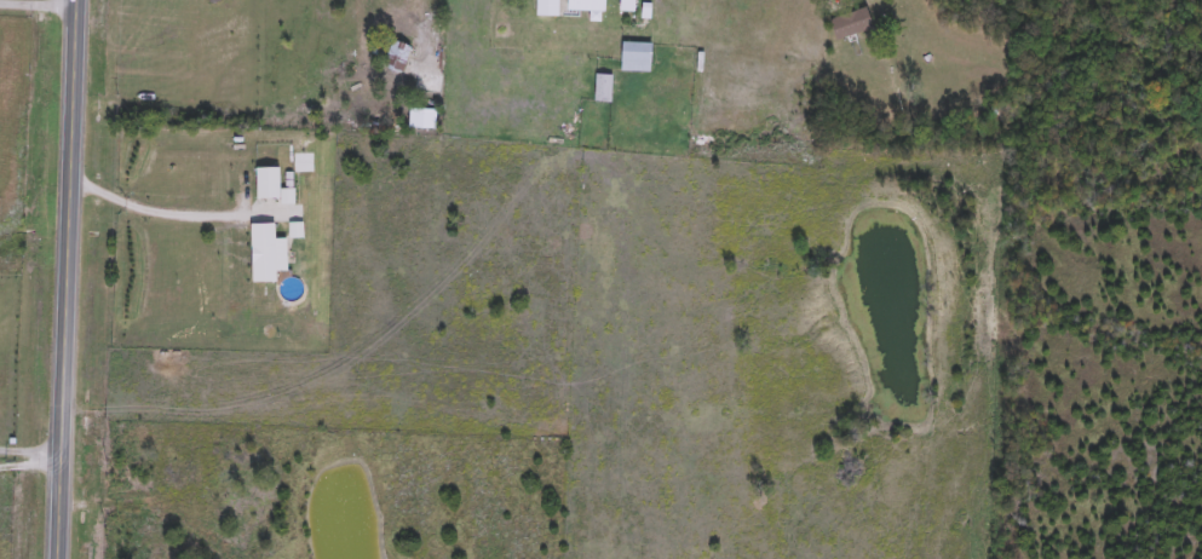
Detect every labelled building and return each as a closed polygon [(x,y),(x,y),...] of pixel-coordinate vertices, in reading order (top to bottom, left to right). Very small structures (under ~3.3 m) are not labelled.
[(569,12),(569,0),(606,0),(606,12),(569,12)] [(620,11),(620,0),(634,0),(634,11),(620,11)] [(838,41),(830,19),(867,7),(874,29),(838,41)] [(403,74),(384,67),(392,40),(412,47),(403,74)] [(621,71),(621,44),(651,44),(651,71),(621,71)] [(415,91),(418,71),(442,75),(441,94),(415,91)] [(611,76),(611,103),(594,103),(594,76),(611,76)]
